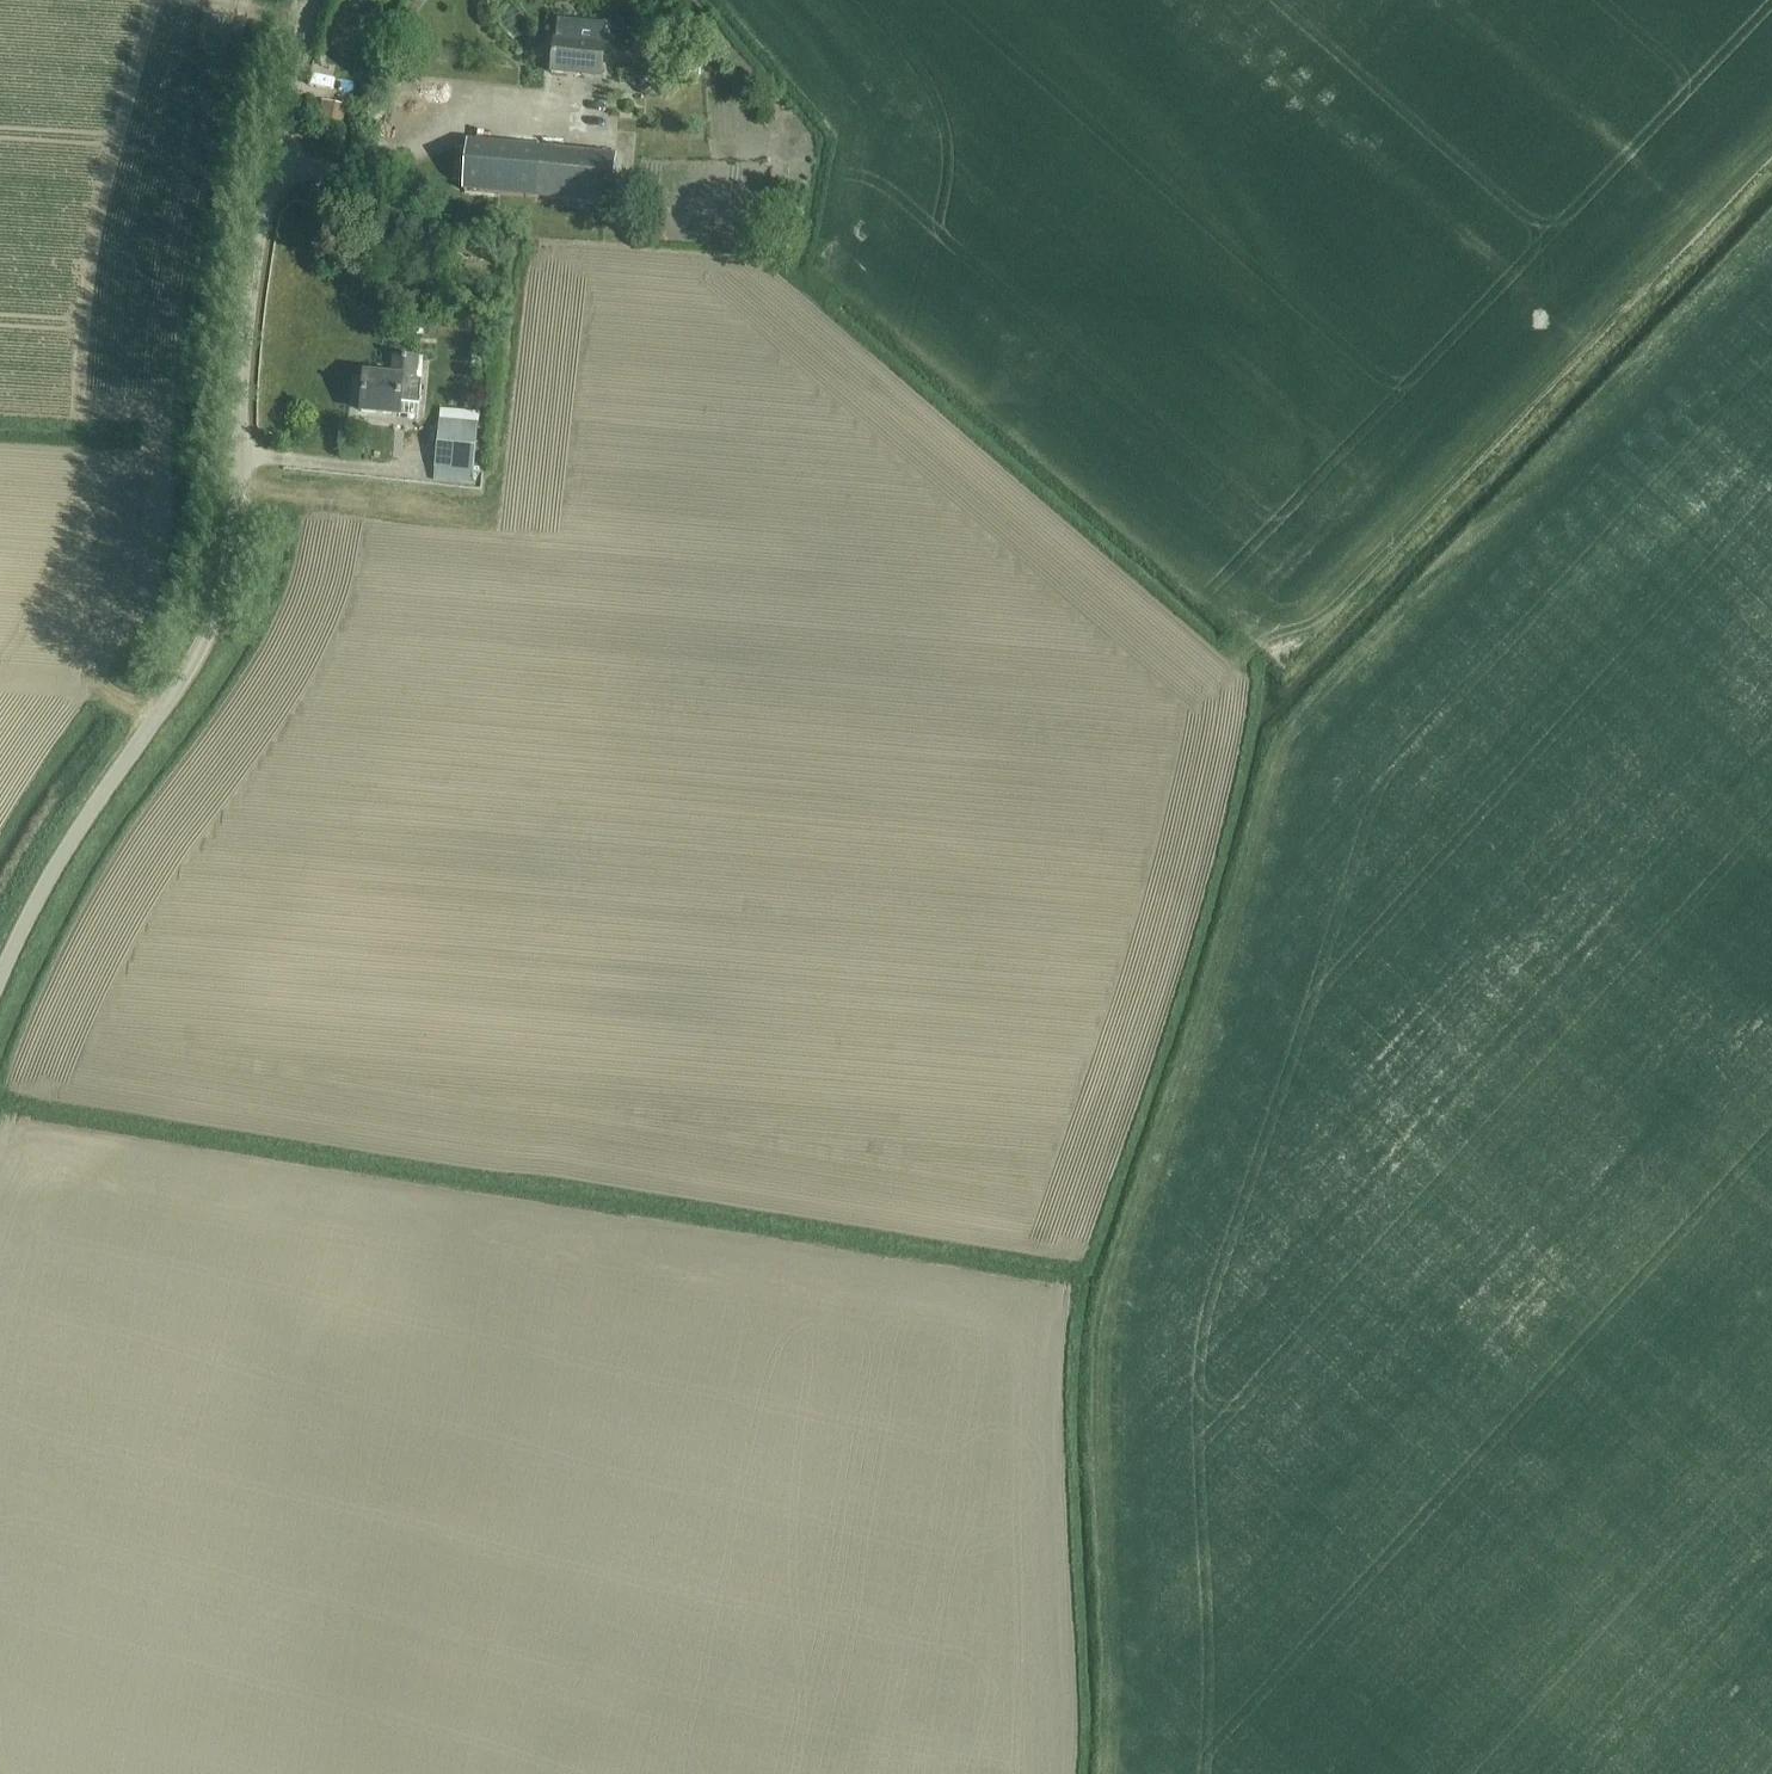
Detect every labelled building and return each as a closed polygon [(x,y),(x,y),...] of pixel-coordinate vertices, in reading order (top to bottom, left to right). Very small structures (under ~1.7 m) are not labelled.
[(575,19),(572,38),(554,36),(549,69),(601,76),(608,24),(575,19)] [(317,127),(343,135),(350,108),(325,101),(317,127)] [(608,207),(614,154),(467,137),(461,190),(608,207)] [(415,380),(416,358),(393,356),(392,379),(364,377),(361,412),(399,415),(400,403),(419,404),(420,380),(415,380)] [(439,420),(435,469),(473,472),(478,424),(439,420)]
